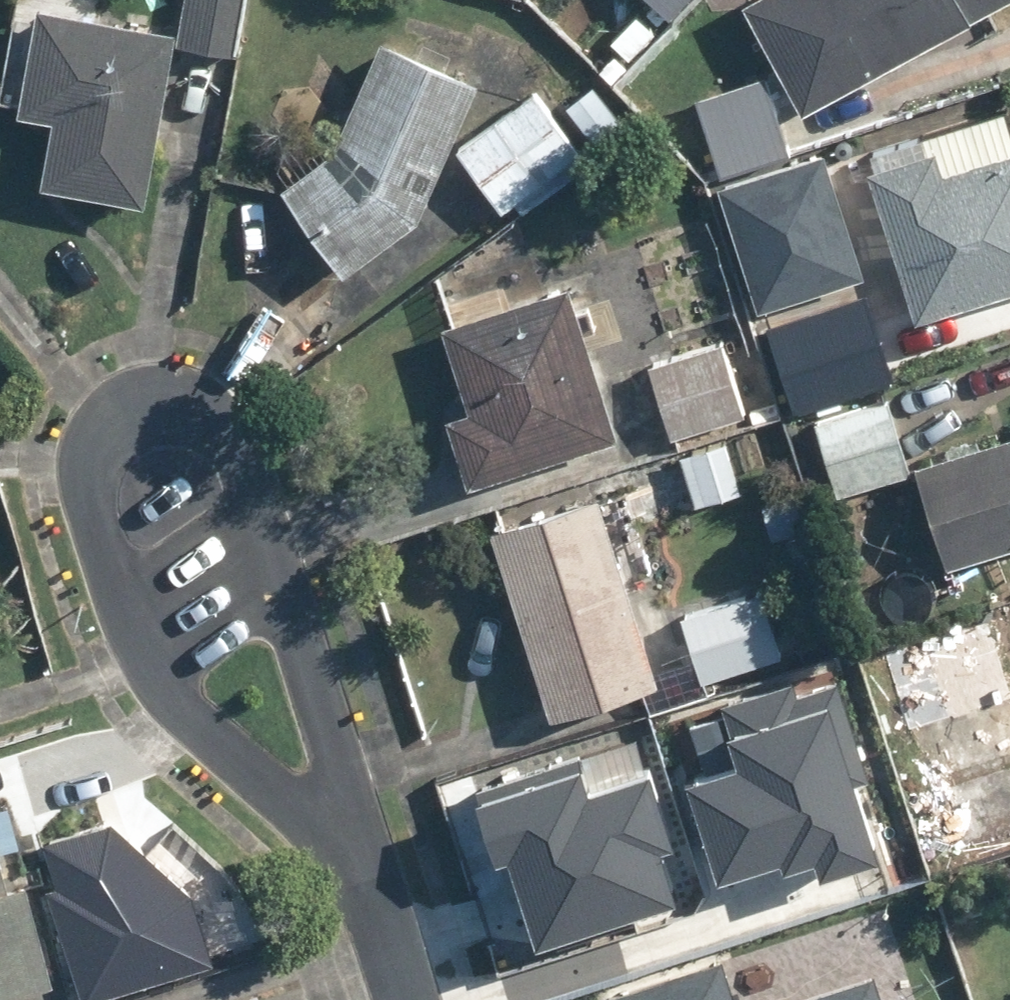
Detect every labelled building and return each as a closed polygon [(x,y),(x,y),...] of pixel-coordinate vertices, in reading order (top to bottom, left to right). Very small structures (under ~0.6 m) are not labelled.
[(176,27),(173,47),(241,57),(249,0),(179,0),(176,27)] [(680,22),(699,0),(654,0),(680,22)] [(806,106),(1002,0),(749,0),(806,106)] [(176,27),(36,7),(21,110),(51,115),(41,190),(150,206),(173,47),(176,27)] [(477,80),(379,41),(337,146),(280,184),(338,272),(422,217),(477,80)] [(590,168),(535,92),(458,149),(513,224),(590,168)] [(870,167),(917,315),(1009,288),(1009,152),(948,171),(934,147),(870,167)] [(570,286),(446,325),(471,403),(445,411),(469,486),(618,438),(570,286)] [(648,364),(671,433),(746,408),(722,339),(648,364)] [(885,395),(809,421),(834,497),(911,472),(885,395)] [(1009,548),(1009,432),(915,460),(946,566),(1009,548)] [(726,440),(679,458),(697,505),(743,488),(726,440)] [(601,494),(490,529),(554,733),(665,698),(601,494)] [(684,611),(705,682),(787,659),(767,587),(684,611)] [(894,654),(936,790),(1009,768),(1009,620),(894,654)] [(746,735),(693,750),(720,845),(788,825),(800,867),(896,840),(847,666),(735,697),(746,735)] [(677,886),(629,738),(480,786),(528,934),(677,886)] [(0,793),(0,999),(3,999),(60,985),(10,791),(0,793)] [(597,996),(598,999),(736,999),(722,957),(597,996)] [(874,977),(800,999),(881,999),(874,977)]
